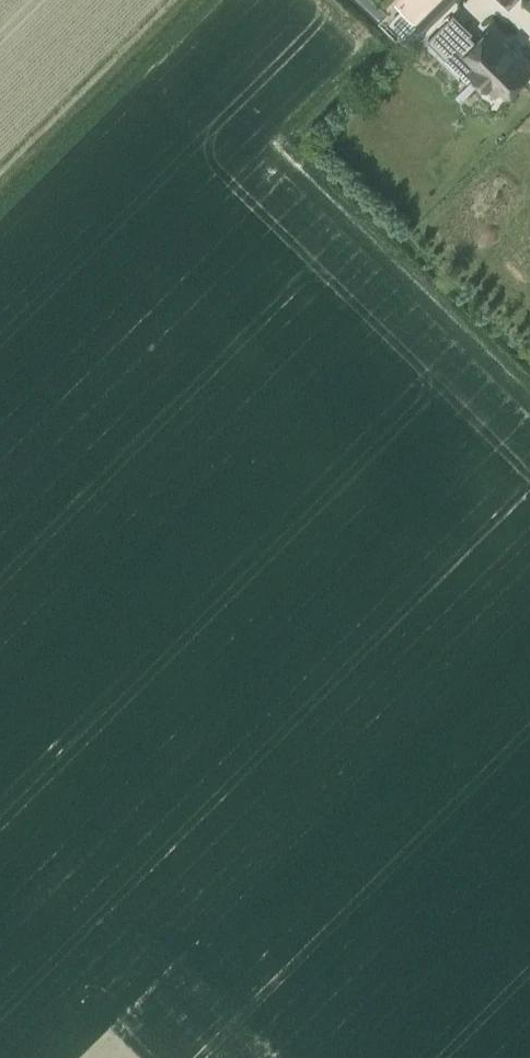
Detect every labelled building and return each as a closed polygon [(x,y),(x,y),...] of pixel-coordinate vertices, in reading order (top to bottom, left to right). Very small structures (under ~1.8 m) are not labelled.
[(395,2),(416,23),(403,36),(401,37),(410,45),(411,44),(455,0),(397,0),(395,2)] [(428,39),(446,57),(458,45),(479,67),(474,72),(475,73),(488,86),(493,81),(506,94),(529,69),(529,68),(516,54),(514,52),(507,45),(505,42),(504,42),(490,28),(477,41),(470,34),(473,31),(454,12),(428,39)]
